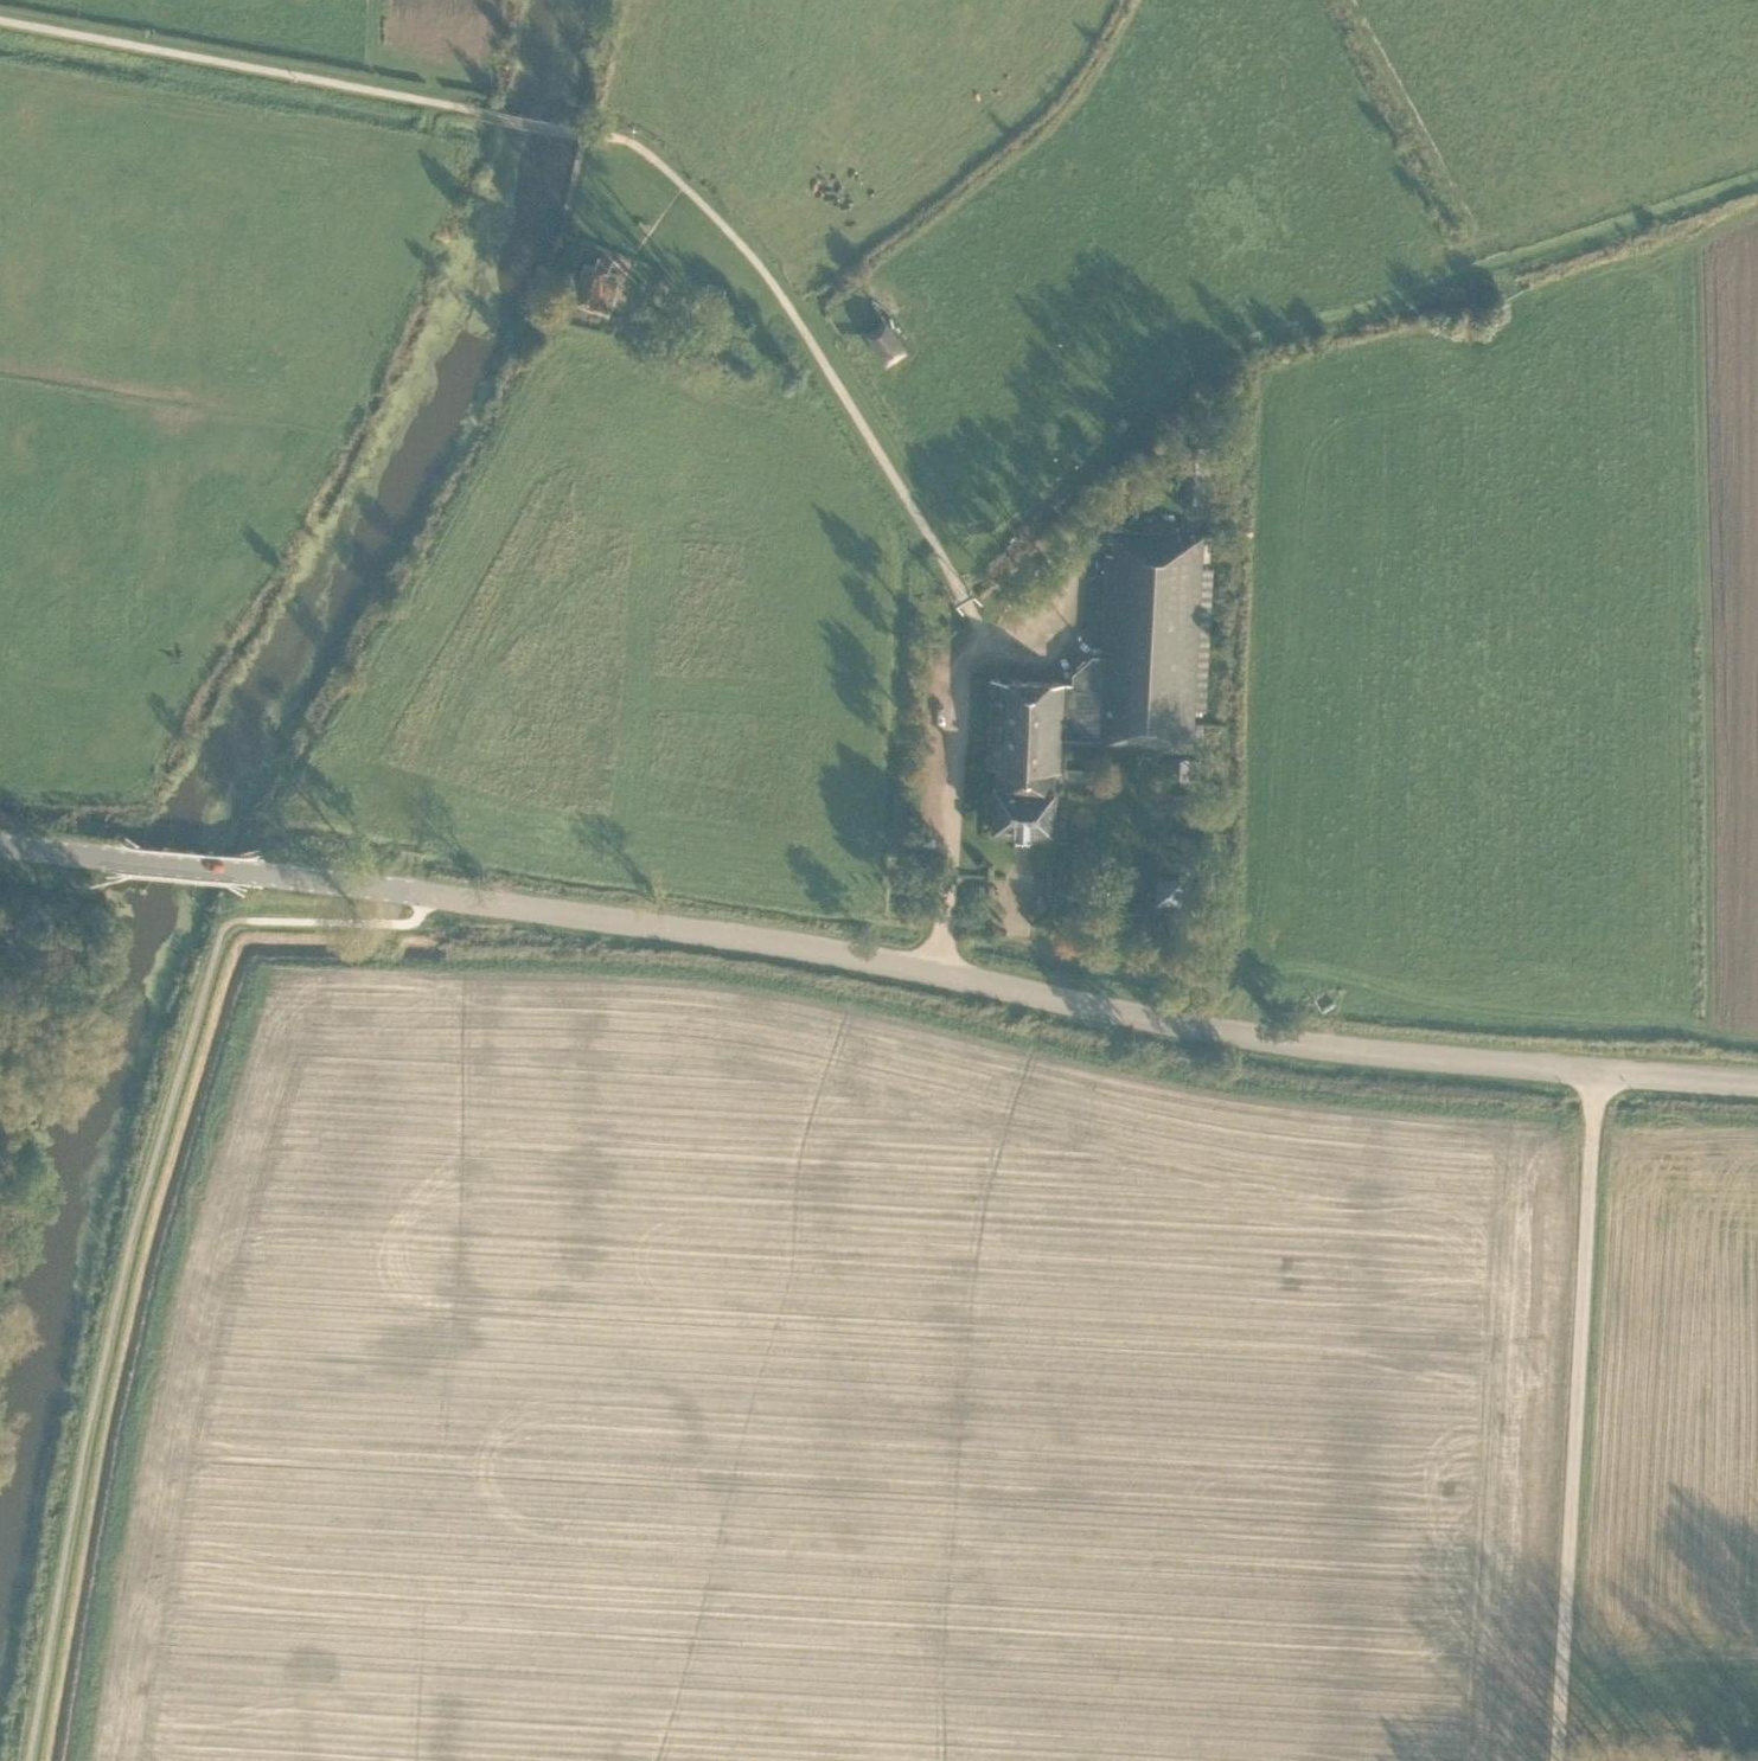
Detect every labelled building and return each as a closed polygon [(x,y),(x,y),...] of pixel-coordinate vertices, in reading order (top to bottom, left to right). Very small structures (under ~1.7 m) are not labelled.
[(607,309),(619,272),(609,269),(613,258),(598,253),(595,264),(586,261),(573,297),(607,309)] [(904,347),(885,319),(867,331),(886,360),(904,347)] [(997,764),(996,784),(1053,786),(1054,767),(1064,767),(1066,737),(1095,738),(1097,742),(1192,748),(1194,707),(1206,708),(1213,565),(1202,564),(1203,532),(1194,532),(1194,535),(1179,534),(1179,531),(1108,528),(1108,537),(1113,538),(1112,551),(1107,551),(1102,654),(1093,654),(1075,671),(1074,680),(991,676),(987,764),(997,764)] [(1056,786),(1053,786),(996,784),(994,784),(992,828),(1054,830),(1056,786)] [(1183,875),(1157,873),(1155,899),(1181,901),(1183,875)]
